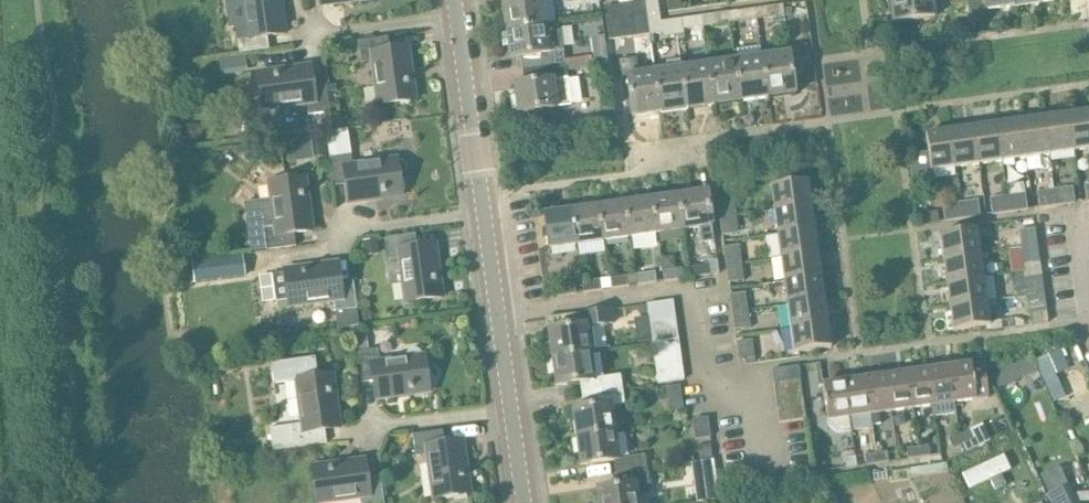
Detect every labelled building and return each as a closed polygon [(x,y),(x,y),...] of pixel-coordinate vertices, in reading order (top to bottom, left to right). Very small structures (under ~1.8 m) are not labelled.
[(247,53),(269,50),(268,37),(286,34),(281,0),(243,0),(247,30),(236,32),(239,54),(247,53)] [(506,31),(548,25),(545,0),(515,0),(515,2),(503,4),(506,31)] [(669,13),(683,11),(682,0),(667,0),(669,13)] [(933,0),(894,0),(897,16),(892,17),(893,23),(935,18),(933,0)] [(969,13),(981,11),(979,0),(967,0),(969,13)] [(986,10),(1014,6),(1014,2),(1013,0),(984,0),(986,10)] [(645,2),(649,34),(663,32),(659,1),(645,2)] [(645,2),(632,4),(637,36),(649,34),(645,2)] [(632,4),(606,8),(610,40),(637,36),(632,4)] [(783,5),(757,9),(758,20),(785,16),(783,5)] [(731,23),(758,20),(757,9),(730,13),(731,23)] [(704,27),(731,23),(730,13),(702,16),(704,27)] [(704,27),(702,16),(683,19),(684,30),(704,27)] [(679,35),(676,21),(665,23),(667,37),(679,35)] [(523,57),(525,70),(566,64),(561,23),(548,25),(506,31),(510,59),(523,57)] [(359,42),(362,63),(372,62),(378,106),(416,100),(409,48),(390,50),(388,37),(359,42)] [(790,53),(763,56),(769,94),(789,91),(790,95),(796,94),(790,53)] [(769,98),(769,94),(763,56),(736,60),(742,102),(769,98)] [(246,58),(218,61),(220,74),(248,70),(246,58)] [(662,113),(661,109),(656,71),(639,74),(637,58),(620,61),(622,77),(628,77),(633,117),(662,113)] [(736,103),(742,102),(736,60),(710,64),(715,101),(735,98),(736,103)] [(517,113),(560,108),(572,106),(566,64),(525,70),(527,83),(514,85),(517,113)] [(715,106),(715,101),(710,64),(682,68),(688,110),(715,106)] [(258,73),(261,95),(263,110),(307,104),(308,116),(331,113),(326,83),(313,85),(311,66),(258,73)] [(682,110),(688,110),(682,68),(656,71),(661,109),(681,106),(682,110)] [(614,104),(600,106),(602,121),(616,119),(614,104)] [(1069,115),(1075,152),(1088,150),(1088,112),(1069,115)] [(1075,152),(1069,115),(1045,118),(1051,155),(1075,152)] [(1045,118),(1022,121),(1027,159),(1051,155),(1045,118)] [(1027,159),(1022,121),(998,125),(1003,162),(1027,159)] [(998,125),(974,128),(979,165),(1003,162),(998,125)] [(979,165),(974,128),(950,131),(955,169),(979,165)] [(913,186),(935,184),(933,172),(955,169),(950,131),(926,134),(929,152),(909,155),(913,186)] [(347,132),(331,134),(333,146),(348,144),(347,132)] [(291,141),(294,163),(315,160),(312,138),(291,141)] [(347,185),(350,202),(350,203),(402,196),(397,159),(353,165),(351,154),(330,157),(334,187),(347,185)] [(187,166),(178,177),(186,183),(194,172),(187,166)] [(269,184),(271,199),(244,204),(251,253),(296,247),(295,234),(313,231),(306,179),(269,184)] [(775,210),(812,205),(808,181),(771,187),(775,210)] [(1073,187),(1055,189),(1057,206),(1075,203),(1073,187)] [(1057,206),(1055,189),(1037,192),(1039,208),(1057,206)] [(707,191),(679,195),(684,230),(700,228),(702,243),(714,242),(712,226),(707,191)] [(1026,194),(1008,196),(1010,212),(1028,210),(1026,194)] [(653,199),(657,234),(684,230),(679,195),(653,199)] [(1008,196),(990,198),(992,215),(1010,212),(1008,196)] [(653,199),(625,203),(630,238),(657,234),(653,199)] [(736,216),(733,199),(717,201),(720,219),(736,216)] [(981,216),(979,200),(961,203),(963,218),(981,216)] [(605,241),(630,238),(625,203),(600,207),(605,241)] [(943,205),(946,221),(963,218),(961,203),(943,205)] [(815,229),(812,205),(775,210),(778,234),(815,229)] [(600,207),(572,210),(577,245),(605,241),(600,207)] [(577,245),(572,210),(545,214),(550,249),(577,245)] [(736,216),(720,219),(723,237),(739,234),(736,216)] [(815,229),(778,234),(781,258),(818,253),(815,229)] [(1019,231),(1021,249),(1038,247),(1035,229),(1019,231)] [(977,230),(940,235),(944,259),(981,254),(977,230)] [(386,238),(389,259),(398,258),(404,303),(443,297),(436,245),(417,247),(416,234),(386,238)] [(377,240),(363,242),(364,257),(379,255),(377,240)] [(726,266),(742,264),(740,246),(724,248),(726,266)] [(1041,265),(1038,247),(1021,249),(1024,267),(1041,265)] [(822,277),(818,253),(781,258),(784,282),(822,277)] [(981,254),(944,259),(947,283),(984,278),(981,254)] [(240,258),(194,264),(197,284),(243,278),(240,258)] [(707,265),(690,268),(691,278),(720,274),(718,260),(706,260),(707,265)] [(276,302),(289,300),(290,307),(334,301),(335,312),(358,309),(354,280),(340,282),(338,263),(285,270),(286,272),(271,275),(276,302)] [(744,281),(742,264),(726,266),(729,284),(744,281)] [(682,269),(663,271),(664,281),(683,279),(682,269)] [(656,272),(635,275),(637,285),(657,282),(656,272)] [(635,275),(609,279),(611,289),(637,285),(635,275)] [(1044,292),(1042,276),(1019,280),(1022,296),(1028,295),(1044,292)] [(822,277),(784,282),(788,306),(825,300),(822,277)] [(984,278),(947,283),(950,307),(987,302),(984,278)] [(611,289),(609,279),(583,282),(584,293),(611,289)] [(556,286),(557,296),(577,294),(575,284),(556,286)] [(1044,292),(1028,295),(1031,314),(1047,312),(1044,292)] [(733,313),(749,311),(747,293),(730,295),(733,313)] [(649,319),(676,315),(673,300),(647,304),(649,319)] [(828,324),(825,300),(788,306),(791,329),(828,324)] [(987,302),(950,307),(954,331),(990,326),(987,302)] [(548,331),(552,358),(591,353),(594,350),(592,340),(589,339),(587,326),(615,322),(613,309),(581,314),(582,327),(548,331)] [(749,311),(733,313),(735,331),(751,329),(749,311)] [(649,319),(650,330),(677,327),(676,315),(649,319)] [(831,348),(828,324),(791,329),(794,353),(831,348)] [(677,327),(650,330),(652,344),(679,341),(677,327)] [(357,337),(359,352),(369,351),(367,335),(357,337)] [(737,343),(740,361),(755,359),(753,340),(737,343)] [(679,341),(652,344),(654,357),(681,354),(679,341)] [(1044,380),(1070,369),(1062,349),(1035,360),(1044,380)] [(357,354),(358,361),(361,383),(374,381),(377,400),(430,393),(424,356),(402,359),(380,362),(379,351),(357,354)] [(594,377),(591,353),(552,358),(556,386),(590,382),(592,395),(621,391),(618,374),(594,377)] [(681,354),(654,357),(656,370),(683,367),(681,354)] [(302,424),(291,426),(270,429),(273,450),(324,444),(322,430),(340,428),(333,376),(318,378),(315,357),(272,364),(274,383),(296,380),(302,424)] [(1032,357),(992,375),(998,389),(1025,377),(1026,380),(1040,374),(1032,357)] [(950,367),(955,403),(989,399),(984,367),(972,369),(971,364),(950,367)] [(799,366),(773,370),(775,384),(801,380),(799,366)] [(656,370),(658,384),(685,381),(683,367),(656,370)] [(950,367),(929,370),(934,406),(935,415),(956,412),(955,403),(950,367)] [(929,370),(908,373),(913,409),(934,406),(929,370)] [(913,409),(908,373),(887,376),(892,412),(913,409)] [(871,415),(873,426),(881,424),(879,414),(892,412),(887,376),(866,379),(871,415)] [(866,379),(846,382),(851,418),(862,416),(864,428),(873,427),(872,426),(873,426),(871,415),(866,379)] [(801,380),(775,384),(777,397),(803,394),(801,380)] [(851,432),(849,418),(851,418),(846,382),(823,385),(829,428),(838,434),(851,432)] [(667,407),(680,407),(679,386),(666,387),(667,407)] [(573,411),(576,438),(614,432),(610,404),(622,402),(621,391),(592,395),(593,408),(573,411)] [(777,397),(778,410),(804,406),(803,394),(777,397)] [(806,420),(805,412),(804,406),(778,410),(780,423),(806,420)] [(692,439),(707,437),(703,417),(689,420),(692,439)] [(960,435),(964,444),(974,440),(970,430),(960,435)] [(443,431),(413,435),(416,457),(427,455),(434,499),(471,494),(463,441),(445,444),(443,431)] [(618,457),(614,432),(576,438),(580,466),(614,461),(616,474),(645,470),(642,454),(618,457)] [(964,444),(960,435),(950,440),(954,449),(964,444)] [(711,445),(698,447),(700,462),(713,460),(711,445)] [(930,447),(919,449),(920,459),(931,457),(930,447)] [(920,459),(919,449),(908,450),(909,460),(920,459)] [(877,454),(878,465),(889,463),(888,453),(877,454)] [(877,454),(856,457),(858,467),(878,465),(877,454)] [(858,467),(856,457),(845,459),(847,469),(858,467)] [(313,467),(318,502),(328,502),(361,498),(362,502),(384,502),(381,477),(368,478),(365,460),(313,467)] [(599,502),(636,502),(635,497),(653,494),(651,481),(646,482),(645,470),(616,474),(618,487),(597,490),(599,502)] [(702,502),(718,500),(715,482),(699,484),(702,502)] [(1069,486),(1048,495),(1051,502),(1076,502),(1069,486)]
